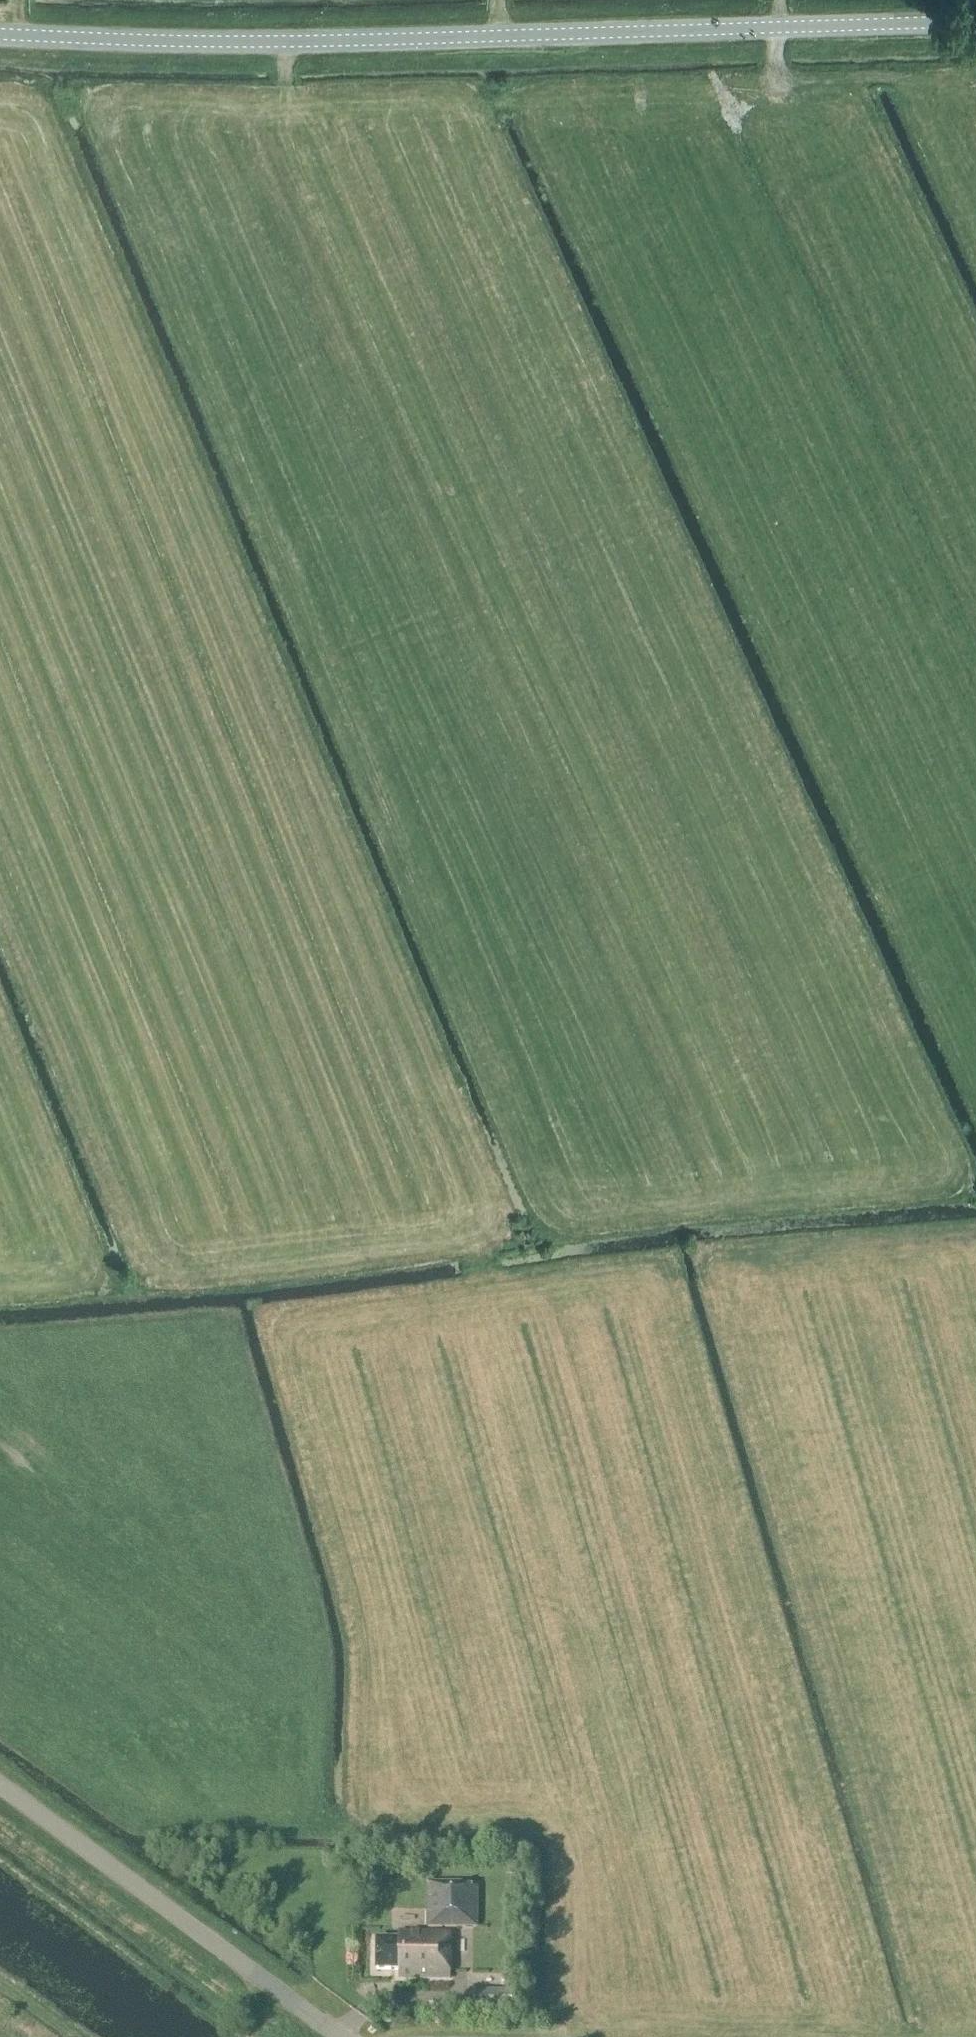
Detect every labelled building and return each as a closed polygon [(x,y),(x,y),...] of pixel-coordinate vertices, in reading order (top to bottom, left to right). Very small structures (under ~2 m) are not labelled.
[(476,1926),(477,1887),(463,1887),(463,1883),(429,1883),(429,1926),(476,1926)] [(450,1978),(450,1933),(399,1933),(399,1940),(377,1940),(377,1970),(399,1970),(399,1978),(450,1978)] [(476,2013),(512,2013),(511,1992),(476,1992),(476,2013)]
